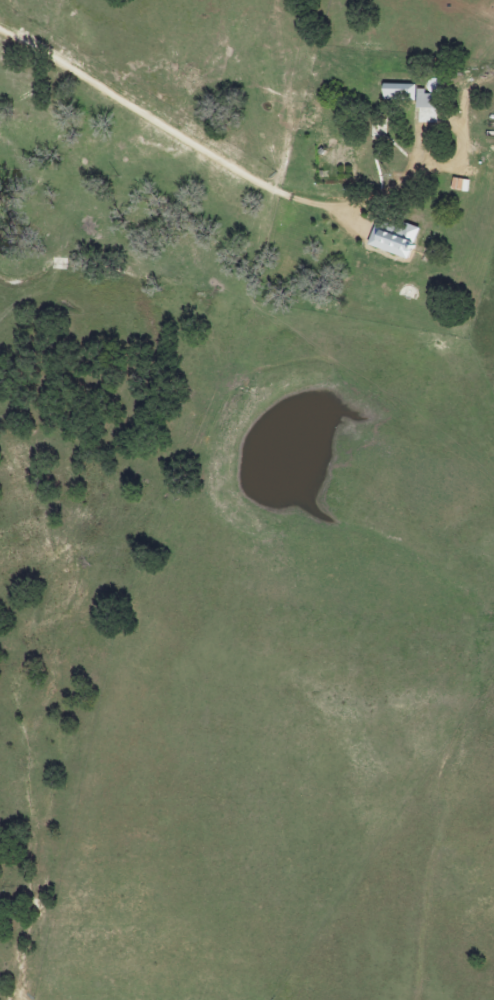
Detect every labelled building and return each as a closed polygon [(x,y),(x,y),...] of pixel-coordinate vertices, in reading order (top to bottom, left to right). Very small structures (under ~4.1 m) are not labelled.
[(434,95),(404,95),(404,110),(434,110),(434,95)]
